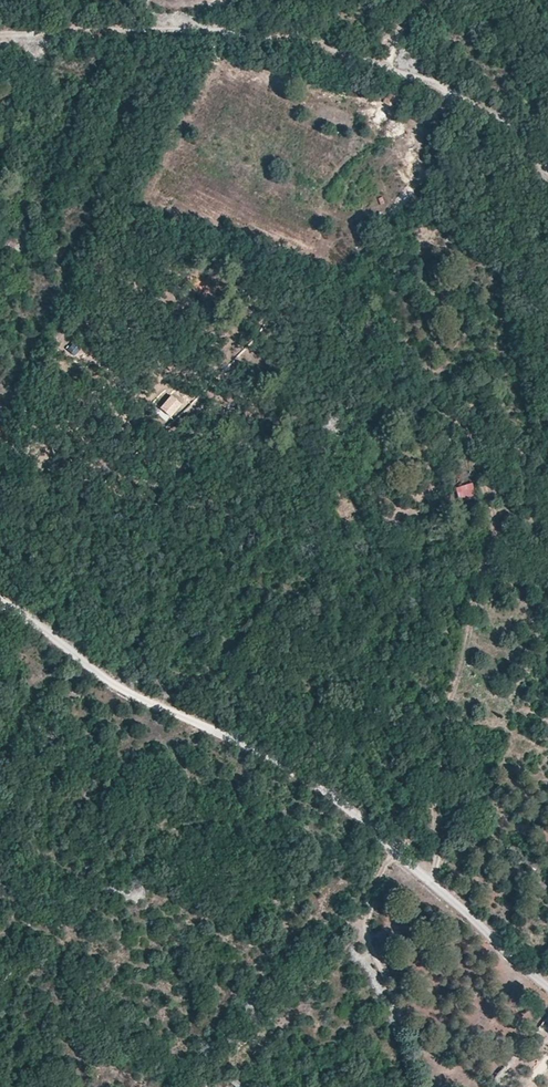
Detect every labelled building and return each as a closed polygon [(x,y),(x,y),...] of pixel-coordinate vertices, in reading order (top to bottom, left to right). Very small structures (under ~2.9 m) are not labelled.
[(394,108),(400,96),(387,90),(381,103),(394,108)] [(81,350),(75,345),(69,351),(75,356),(81,350)] [(161,410),(170,418),(181,405),(172,397),(161,410)] [(459,501),(476,496),(473,484),(455,488),(459,501)]
